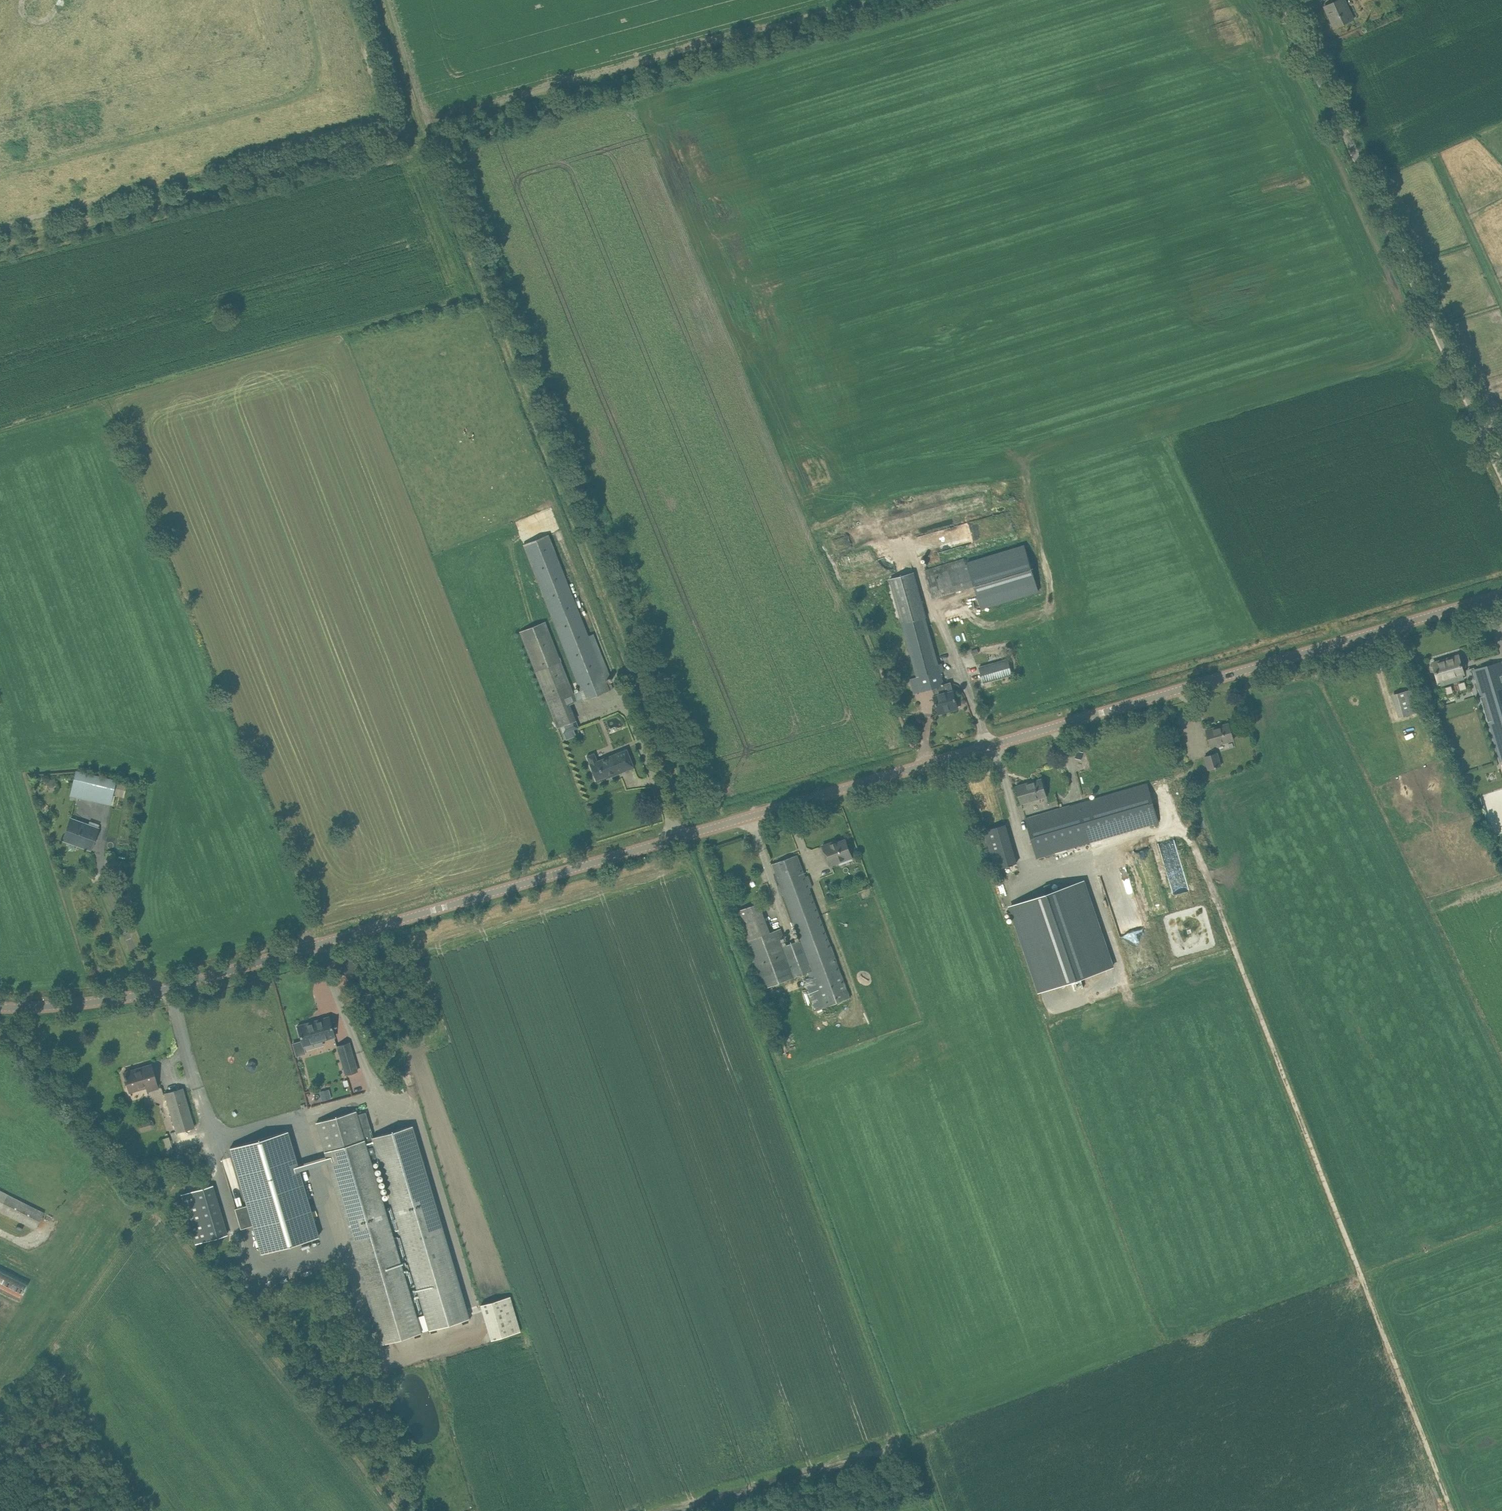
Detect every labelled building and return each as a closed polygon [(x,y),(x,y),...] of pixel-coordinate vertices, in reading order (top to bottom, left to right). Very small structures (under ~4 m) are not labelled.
[(1334,28),(1352,20),(1342,0),(1332,0),(1333,2),(1324,6),(1334,28)] [(549,535),(523,545),(552,618),(580,690),(583,698),(584,701),(611,691),(606,679),(589,635),(549,535)] [(927,576),(926,577),(932,598),(944,594),(951,617),(1038,590),(1025,545),(967,562),(966,558),(925,570),(927,576)] [(946,711),(946,709),(957,706),(957,708),(958,707),(955,698),(954,691),(953,691),(951,682),(944,684),(940,672),(945,671),(942,663),(938,664),(913,572),(891,578),(921,691),(932,688),(935,696),(934,696),(939,713),(946,711)] [(545,620),(519,631),(535,671),(551,711),(557,728),(560,726),(576,720),(569,704),(566,697),(574,694),(574,693),(561,661),(545,620)] [(1458,655),(1433,663),(1436,672),(1438,681),(1439,680),(1441,686),(1464,679),(1463,673),(1464,673),(1461,665),(1458,655)] [(1007,658),(979,666),(984,683),(1012,675),(1007,658)] [(1476,679),(1499,763),(1501,762),(1501,662),(1501,661),(1473,670),(1476,679)] [(580,690),(574,693),(574,694),(566,697),(569,704),(583,698),(580,690)] [(1402,716),(1413,713),(1406,690),(1395,693),(1402,716)] [(1229,723),(1206,730),(1211,746),(1234,739),(1232,733),(1229,723)] [(594,752),(586,755),(596,780),(610,775),(611,776),(634,767),(626,749),(597,760),(594,752)] [(1222,765),(1218,752),(1205,756),(1208,769),(1222,765)] [(96,791),(94,801),(110,805),(116,779),(76,771),(70,796),(78,798),(81,788),(96,791)] [(1044,788),(1041,779),(1016,786),(1021,803),(1046,796),(1044,788)] [(1025,817),(1037,857),(1089,842),(1159,822),(1147,782),(1025,817)] [(63,840),(90,849),(99,824),(89,821),(88,824),(71,817),(63,840)] [(1010,839),(1006,823),(984,830),(988,845),(1010,839)] [(832,844),(831,843),(824,846),(830,865),(844,860),(843,857),(851,855),(850,850),(852,849),(850,843),(847,844),(846,840),(832,844)] [(1063,852),(1064,855),(1085,849),(1084,846),(1063,852)] [(849,995),(850,995),(847,989),(797,855),(773,864),(776,873),(774,874),(778,885),(780,884),(800,938),(783,945),(783,946),(795,978),(808,973),(809,978),(807,979),(810,986),(816,984),(825,1006),(849,997),(849,995)] [(1011,906),(1040,992),(1112,967),(1083,881),(1053,891),(1050,883),(1044,886),(1047,893),(1011,906)] [(759,902),(736,910),(764,989),(794,978),(783,946),(779,936),(783,935),(780,928),(769,931),(759,902)] [(349,959),(340,971),(349,979),(359,966),(349,959)] [(329,1016),(297,1026),(301,1040),(292,1043),(296,1056),(306,1053),(304,1046),(335,1037),(329,1016)] [(336,1046),(345,1075),(358,1071),(350,1042),(336,1046)] [(156,1055),(132,1062),(137,1079),(151,1075),(156,1091),(165,1088),(161,1073),(161,1072),(156,1055)] [(194,1127),(182,1088),(165,1093),(176,1132),(194,1127)] [(329,1088),(319,1090),(320,1100),(331,1098),(329,1088)] [(469,1317),(412,1125),(372,1137),(364,1112),(357,1114),(356,1111),(316,1122),(380,1344),(421,1332),(371,1159),(378,1157),(429,1329),(469,1317)] [(154,1128),(152,1118),(137,1121),(139,1131),(154,1128)] [(230,1147),(247,1205),(235,1208),(241,1228),(252,1225),(261,1253),(318,1236),(287,1131),(230,1147)] [(196,1243),(227,1234),(212,1185),(181,1195),(196,1243)] [(36,1228),(44,1212),(0,1191),(0,1211),(36,1228)] [(286,1252),(258,1257),(259,1263),(287,1257),(286,1252)] [(29,1282),(0,1267),(0,1291),(20,1301),(29,1282)] [(480,1305),(491,1340),(520,1331),(509,1296),(480,1305)]
